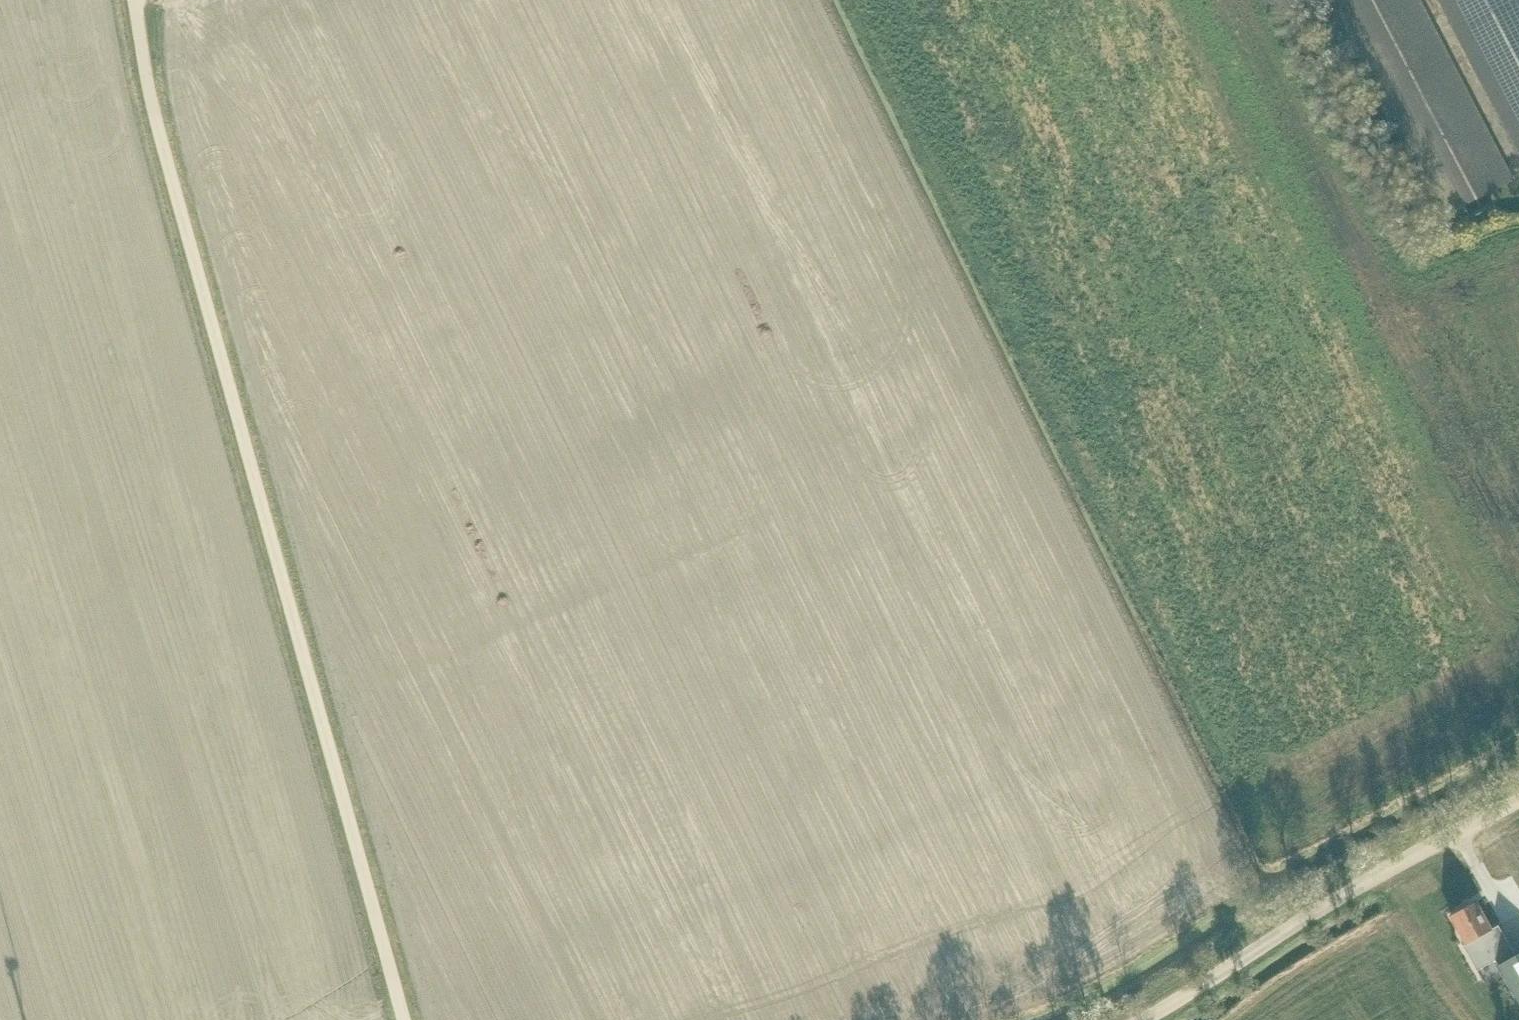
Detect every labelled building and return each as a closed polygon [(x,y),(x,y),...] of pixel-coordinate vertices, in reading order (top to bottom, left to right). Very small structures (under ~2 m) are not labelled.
[(1439,220),(1465,207),(1472,203),(1489,194),(1515,180),(1421,0),(1325,0),(1439,220)] [(1518,156),(1518,0),(1437,0),(1518,156)] [(1451,916),(1460,932),(1458,933),(1465,945),(1463,946),(1477,971),(1495,960),(1518,1003),(1518,955),(1516,957),(1498,926),(1490,930),(1475,903),(1451,916)]
